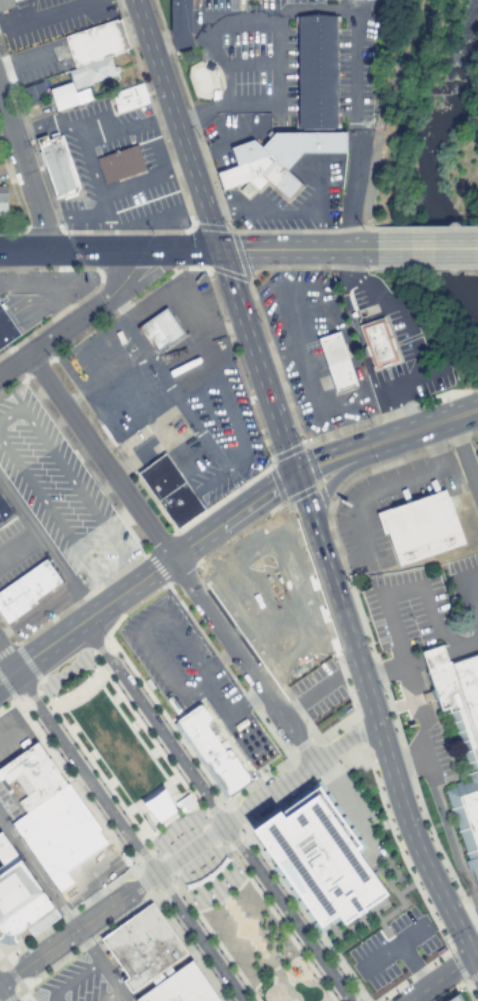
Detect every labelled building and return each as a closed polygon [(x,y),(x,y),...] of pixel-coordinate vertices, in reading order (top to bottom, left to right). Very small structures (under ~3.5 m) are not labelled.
[(14,6),(0,11),(0,0),(12,0),(14,6)] [(171,32),(170,0),(191,0),(191,31),(190,32),(194,44),(195,46),(177,52),(171,32)] [(335,16),(335,128),(299,128),(299,16),(335,16)] [(117,20),(117,21),(120,20),(130,48),(126,50),(126,51),(111,56),(75,68),(73,64),(67,44),(64,37),(117,20)] [(110,56),(113,66),(118,65),(119,68),(120,71),(120,73),(90,83),(91,85),(75,90),(69,71),(110,56)] [(41,95),(43,100),(27,105),(25,96),(23,97),(22,93),(23,92),(22,88),(42,81),(46,93),(41,95)] [(71,82),(74,93),(88,89),(91,99),(57,111),(56,108),(52,97),(50,89),(71,82)] [(148,102),(117,112),(111,93),(142,83),(148,102)] [(345,133),(345,153),(301,153),(286,170),(293,177),(301,185),(287,201),(266,182),(257,191),(255,189),(247,197),(240,190),(247,181),(223,189),(223,190),(219,179),(217,173),(218,172),(237,165),(230,148),(252,140),(261,148),(275,133),(345,133)] [(46,135),(47,140),(61,136),(62,136),(77,182),(79,188),(76,194),(63,199),(62,195),(57,197),(55,198),(50,183),(35,139),(37,138),(46,135)] [(112,181),(105,184),(104,181),(96,159),(136,145),(145,170),(117,180),(112,181)] [(20,334),(0,348),(0,305),(20,334)] [(184,335),(167,347),(166,346),(155,354),(137,328),(165,308),(184,335)] [(398,360),(373,369),(358,326),(381,317),(383,317),(398,360)] [(357,387),(336,394),(316,339),(338,331),(343,344),(347,357),(357,387)] [(185,482),(157,502),(137,474),(137,473),(165,453),(165,454),(185,482)] [(157,502),(185,482),(203,507),(204,508),(204,509),(203,510),(176,529),(157,502)] [(444,490),(446,497),(448,496),(448,497),(464,543),(398,566),(387,533),(385,533),(383,534),(376,514),(444,490)] [(7,624),(0,614),(0,591),(45,559),(61,581),(34,600),(36,602),(36,603),(7,624)] [(450,661),(477,651),(477,888),(471,869),(467,870),(464,861),(468,860),(444,790),(454,786),(453,783),(459,782),(460,781),(461,784),(470,781),(467,774),(470,773),(458,738),(449,713),(448,714),(446,710),(439,713),(435,698),(425,702),(422,694),(432,689),(425,670),(420,654),(419,651),(443,643),(444,646),(448,659),(449,658),(450,660),(450,661)] [(209,728),(225,750),(227,749),(229,750),(231,751),(232,753),(234,756),(245,771),(249,776),(250,779),(250,781),(249,782),(248,783),(230,796),(216,780),(175,721),(197,705),(199,704),(201,704),(203,705),(204,707),(211,716),(211,718),(210,720),(209,722),(208,723),(208,724),(208,726),(209,728)] [(27,813),(0,774),(0,768),(36,742),(66,785),(27,813)] [(27,813),(66,785),(67,785),(69,784),(100,830),(98,831),(113,852),(111,853),(107,856),(96,864),(90,856),(66,873),(72,882),(59,891),(12,824),(27,813)] [(318,786),(361,847),(355,850),(358,854),(369,869),(386,894),(365,910),(366,911),(357,917),(356,916),(344,925),(337,915),(320,927),(252,831),(280,812),(284,818),(285,817),(282,812),(318,786)] [(176,811),(160,823),(147,810),(143,804),(148,801),(153,798),(158,795),(163,791),(164,789),(172,801),(176,811)] [(195,803),(182,813),(175,804),(189,794),(195,803)] [(1,934),(0,934),(0,866),(2,865),(0,862),(0,833),(1,832),(60,917),(48,925),(32,936),(27,929),(22,932),(18,934),(13,936),(11,936),(10,936),(6,936),(2,934),(1,934)] [(225,857),(228,860),(221,870),(217,867),(225,857)] [(216,868),(219,871),(210,878),(208,875),(216,868)] [(207,876),(209,879),(199,885),(197,882),(207,876)] [(196,882),(197,886),(186,890),(184,886),(196,882)] [(192,960),(220,1000),(136,1000),(135,999),(155,986),(150,979),(130,994),(122,981),(127,978),(111,955),(106,958),(104,955),(109,952),(100,939),(152,903),(187,953),(169,966),(173,972),(192,960)] [(457,992),(462,1000),(445,1000),(457,992)]
